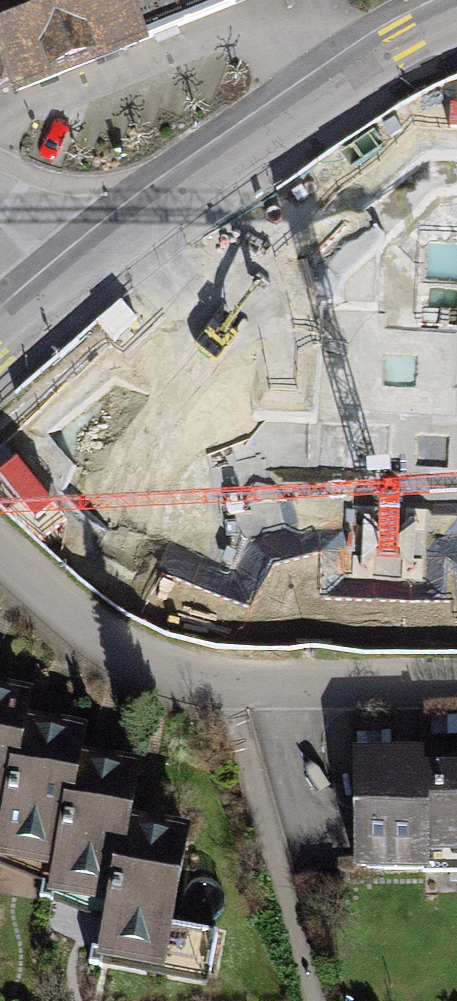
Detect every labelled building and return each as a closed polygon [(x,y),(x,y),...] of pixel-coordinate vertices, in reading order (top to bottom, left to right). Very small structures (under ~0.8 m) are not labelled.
[(10,106),(266,0),(0,0),(0,82),(10,106)] [(0,695),(0,830),(8,832),(33,728),(39,704),(0,695)] [(90,742),(33,728),(8,832),(0,865),(57,879),(85,762),(90,742)] [(144,777),(85,762),(57,879),(50,907),(109,921),(138,803),(144,777)] [(346,766),(345,892),(417,893),(417,877),(456,877),(456,787),(414,786),(414,767),(346,766)] [(196,816),(138,803),(109,921),(103,949),(161,963),(196,816)]
